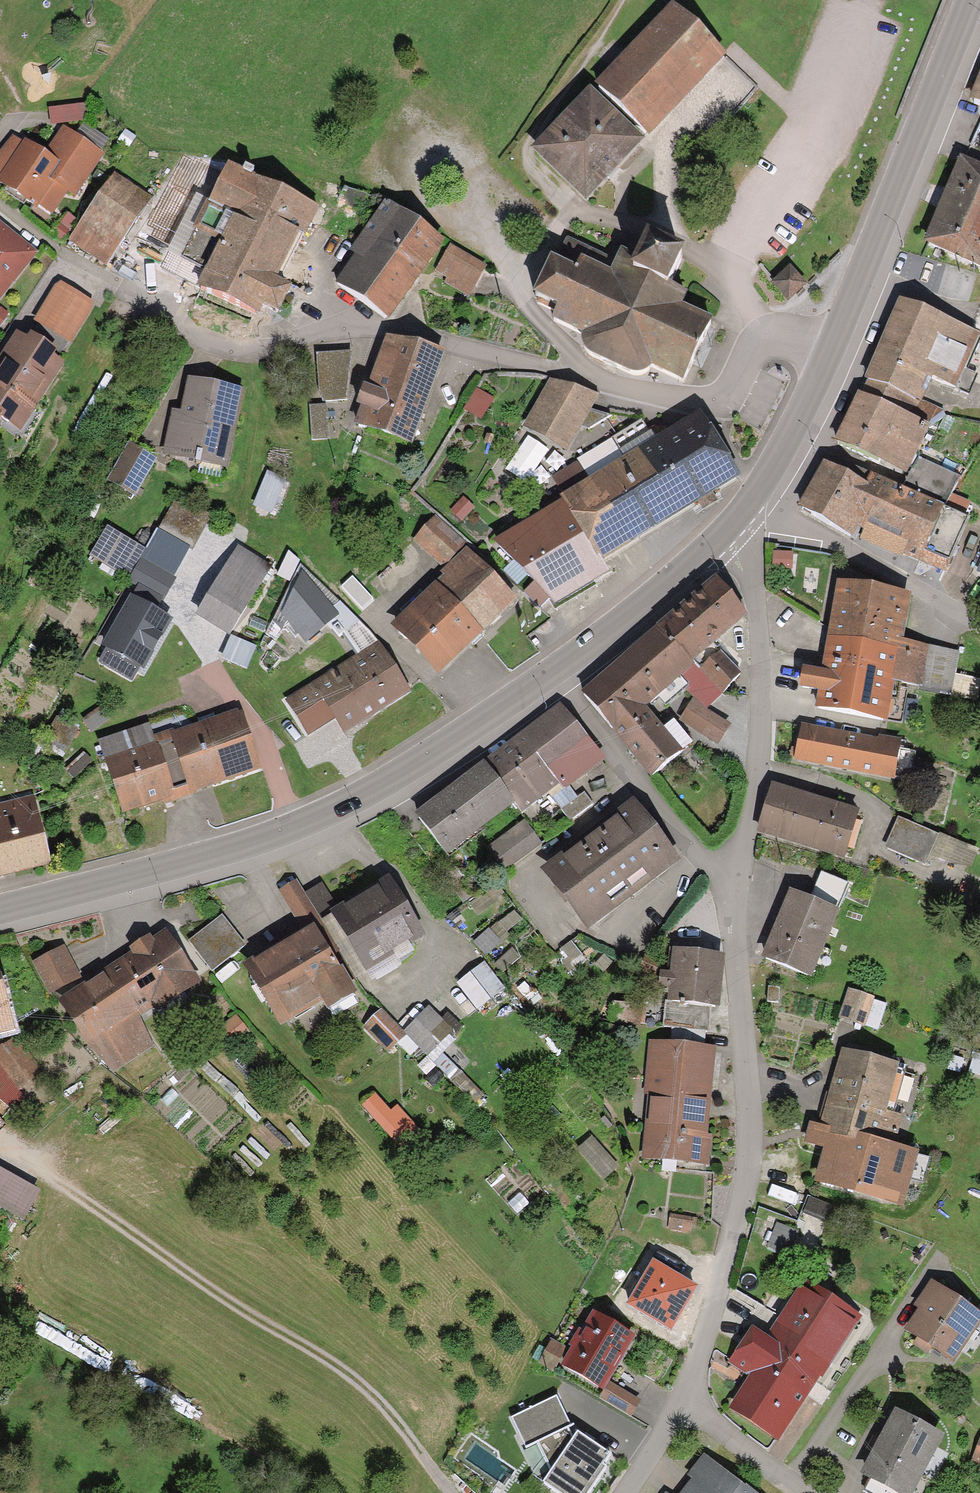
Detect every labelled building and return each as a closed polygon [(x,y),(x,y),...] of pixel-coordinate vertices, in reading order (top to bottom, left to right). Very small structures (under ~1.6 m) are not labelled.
[(718,48),(671,3),(595,81),(642,126),(718,48)] [(734,66),(701,108),(728,129),(761,87),(734,66)] [(636,136),(586,90),(534,145),(584,192),(636,136)] [(81,100),(45,103),(46,119),(82,115),(81,100)] [(130,134),(121,126),(113,136),(123,144),(130,134)] [(15,140),(0,159),(0,174),(3,180),(35,204),(55,177),(74,194),(103,154),(66,130),(49,158),(30,144),(28,145),(15,140)] [(959,156),(926,237),(979,259),(979,165),(959,156)] [(239,165),(225,158),(209,191),(236,205),(205,267),(198,283),(252,309),(258,296),(275,304),(285,284),(269,275),(306,198),(249,170),(252,165),(241,160),(239,165)] [(84,207),(123,235),(148,200),(108,173),(84,207)] [(368,193),(341,180),(334,196),(360,209),(368,193)] [(209,191),(197,186),(166,248),(205,267),(236,205),(209,191)] [(382,229),(399,206),(384,195),(349,244),(364,255),(382,229)] [(382,229),(422,257),(439,234),(399,206),(382,229)] [(123,235),(84,207),(69,228),(109,255),(123,235)] [(32,248),(0,222),(0,286),(32,248)] [(422,257),(382,229),(364,255),(343,283),(383,312),(422,257)] [(609,260),(568,240),(555,265),(552,263),(534,299),(539,301),(537,304),(557,313),(553,321),(584,336),(579,346),(642,377),(652,357),(686,375),(694,360),(698,363),(705,349),(700,347),(711,326),(679,310),(686,297),(669,288),(683,260),(648,243),(647,245),(629,236),(624,247),(617,243),(609,260)] [(480,256),(449,237),(433,264),(447,273),(445,277),(462,287),(480,256)] [(805,284),(790,267),(774,282),(788,299),(805,284)] [(88,301),(53,279),(32,313),(67,335),(88,301)] [(972,330),(901,296),(864,372),(911,395),(923,369),(947,380),(972,330)] [(357,423),(406,440),(437,347),(388,330),(357,423)] [(55,359),(19,334),(5,354),(2,351),(0,354),(0,413),(7,418),(21,397),(27,401),(55,359)] [(346,353),(317,352),(316,396),(346,397),(346,353)] [(905,413),(911,395),(864,372),(855,387),(905,413)] [(589,386),(550,375),(525,419),(560,441),(570,421),(581,401),(589,386)] [(181,411),(171,409),(164,445),(200,452),(200,450),(221,453),(234,384),(187,376),(181,411)] [(491,397),(474,385),(460,405),(476,417),(491,397)] [(905,413),(855,387),(831,436),(875,458),(881,445),(918,464),(931,470),(940,450),(958,414),(938,408),(922,422),(905,413)] [(911,395),(905,413),(922,422),(938,408),(911,395)] [(607,409),(581,401),(570,421),(582,425),(607,409)] [(327,403),(306,404),(308,438),(328,438),(327,403)] [(634,449),(671,508),(735,467),(698,408),(653,437),(637,412),(609,430),(625,455),(634,449)] [(155,456),(128,439),(105,478),(132,494),(155,456)] [(940,504),(915,492),(824,447),(796,503),(849,529),(859,509),(910,534),(922,540),(940,504)] [(560,495),(596,554),(671,508),(634,449),(625,455),(560,495)] [(921,479),(946,492),(953,481),(962,462),(940,450),(931,470),(918,464),(921,479)] [(267,477),(257,512),(279,518),(288,483),(267,477)] [(915,492),(940,504),(942,500),(946,492),(921,479),(915,492)] [(458,492),(446,505),(458,516),(470,503),(458,492)] [(596,554),(560,495),(504,530),(540,589),(596,554)] [(156,527),(188,545),(208,507),(169,497),(153,525),(156,527)] [(922,540),(910,534),(905,543),(943,562),(967,512),(942,500),(940,504),(922,540)] [(460,541),(432,511),(411,530),(439,560),(460,541)] [(145,546),(107,524),(89,555),(127,576),(140,556),(145,546)] [(140,556),(174,575),(190,546),(188,545),(156,527),(145,546),(140,556)] [(271,564),(238,544),(197,612),(230,632),(271,564)] [(436,661),(510,589),(467,545),(441,570),(446,575),(415,605),(410,600),(396,614),(396,629),(403,637),(408,632),(436,661)] [(140,556),(127,576),(164,598),(177,577),(174,575),(140,556)] [(339,637),(343,635),(358,657),(381,643),(340,600),(333,605),(301,567),(283,610),(308,640),(328,624),(339,637)] [(352,576),(341,586),(362,609),(373,599),(352,576)] [(823,655),(889,666),(894,634),(902,589),(836,578),(823,655)] [(664,626),(693,663),(713,642),(724,630),(746,612),(720,580),(664,626)] [(171,621),(129,597),(101,645),(105,647),(140,667),(144,669),(171,621)] [(583,691),(612,727),(641,704),(677,675),(693,663),(664,626),(583,691)] [(889,666),(887,673),(918,678),(925,639),(894,634),(889,666)] [(256,646),(233,635),(222,658),(244,669),(256,646)] [(741,674),(713,642),(693,663),(720,692),(741,674)] [(316,684),(332,711),(340,724),(406,684),(381,643),(358,657),(337,669),(333,662),(310,675),(316,684)] [(140,667),(105,647),(98,660),(132,680),(140,667)] [(889,666),(823,655),(815,701),(881,712),(887,673),(889,666)] [(720,692),(693,663),(677,675),(694,697),(709,715),(712,719),(717,715),(731,704),(720,692)] [(332,711),(316,684),(309,688),(303,679),(282,691),(304,727),(332,711)] [(709,715),(694,697),(677,718),(713,748),(718,738),(701,730),(709,715)] [(104,713),(96,699),(78,710),(87,724),(104,713)] [(523,730),(554,771),(561,780),(596,754),(558,703),(523,730)] [(664,732),(641,704),(612,727),(648,772),(689,740),(675,723),(664,732)] [(172,729),(190,781),(256,760),(238,707),(172,729)] [(732,726),(717,715),(712,719),(709,715),(701,730),(718,738),(725,742),(732,726)] [(101,753),(152,736),(146,720),(95,737),(101,753)] [(890,770),(896,741),(897,730),(877,727),(876,735),(799,722),(793,753),(890,770)] [(152,736),(170,788),(190,781),(172,729),(152,736)] [(554,771),(523,730),(483,759),(514,800),(538,782),(554,771)] [(170,788),(152,736),(101,753),(119,805),(170,788)] [(896,741),(890,770),(908,773),(913,744),(896,741)] [(483,759),(417,811),(449,851),(514,800),(483,759)] [(554,771),(538,782),(565,816),(589,797),(580,786),(570,793),(561,780),(554,771)] [(853,799),(777,780),(765,825),(841,844),(853,799)] [(44,855),(29,794),(0,801),(0,866),(44,855)] [(627,802),(549,862),(588,914),(666,854),(627,802)] [(888,845),(910,854),(921,859),(936,827),(898,810),(884,843),(888,845)] [(524,814),(489,840),(506,862),(541,836),(524,814)] [(910,854),(888,845),(883,857),(904,866),(910,854)] [(805,894),(831,905),(834,906),(847,876),(818,864),(805,894)] [(295,911),(312,901),(295,874),(278,884),(295,911)] [(335,908),(366,960),(416,930),(385,878),(335,908)] [(831,905),(805,894),(792,888),(764,952),(805,970),(810,959),(820,964),(828,945),(816,940),(831,905)] [(312,901),(295,911),(304,926),(312,922),(322,916),(312,901)] [(366,960),(335,908),(322,916),(353,969),(366,960)] [(238,941),(215,910),(184,932),(207,964),(238,941)] [(312,922),(343,975),(353,969),(322,916),(312,922)] [(343,975),(312,922),(304,926),(250,958),(281,1011),(343,975)] [(88,1035),(132,1007),(171,981),(176,989),(197,975),(164,926),(150,936),(146,929),(127,942),(131,948),(61,994),(88,1035)] [(80,976),(62,943),(30,961),(48,993),(80,976)] [(671,981),(669,996),(709,1000),(714,949),(674,944),(672,968),(657,966),(655,980),(671,981)] [(477,959),(453,980),(473,1005),(498,984),(477,959)] [(9,1021),(0,976),(0,1024),(9,1021)] [(776,984),(765,981),(761,994),(772,997),(776,984)] [(870,991),(847,983),(837,1012),(860,1020),(870,991)] [(706,1026),(709,1000),(669,996),(666,1022),(670,1022),(700,1025),(706,1026)] [(647,1002),(611,997),(609,1016),(645,1021),(647,1002)] [(448,1024),(426,1003),(402,1027),(425,1049),(448,1024)] [(402,1027),(379,1004),(363,1020),(387,1043),(402,1027)] [(132,1007),(88,1035),(108,1066),(152,1037),(132,1007)] [(246,1026),(232,1009),(215,1022),(229,1039),(246,1026)] [(698,1043),(700,1025),(670,1022),(668,1040),(698,1043)] [(9,1035),(0,1042),(0,1067),(13,1083),(34,1066),(9,1035)] [(709,1044),(698,1043),(668,1040),(649,1038),(644,1084),(650,1085),(646,1118),(653,1118),(650,1143),(682,1146),(682,1151),(704,1154),(706,1132),(700,1131),(709,1044)] [(903,1062),(842,1045),(821,1120),(831,1123),(817,1175),(890,1196),(904,1146),(886,1141),(896,1106),(891,1105),(903,1062)] [(393,1110),(373,1087),(360,1098),(381,1121),(393,1110)] [(607,1183),(622,1169),(595,1139),(580,1153),(607,1183)] [(925,1189),(932,1163),(922,1161),(915,1186),(925,1189)] [(19,1213),(34,1183),(0,1165),(0,1202),(19,1213)] [(805,1218),(832,1224),(836,1207),(810,1201),(805,1218)] [(794,1227),(763,1216),(757,1233),(768,1237),(765,1244),(785,1251),(794,1227)] [(779,1325),(817,1352),(820,1348),(828,1353),(855,1315),(803,1278),(776,1315),(783,1320),(779,1325)] [(976,1309),(934,1281),(906,1323),(916,1330),(911,1337),(925,1346),(930,1340),(948,1352),(976,1309)] [(630,1327),(593,1305),(561,1361),(597,1382),(630,1327)] [(758,1356),(796,1383),(817,1352),(779,1325),(769,1341),(758,1356)] [(758,1356),(769,1341),(750,1327),(731,1354),(750,1367),(758,1356)] [(564,1346),(548,1337),(534,1362),(550,1371),(564,1346)] [(796,1383),(758,1356),(750,1367),(733,1391),(778,1422),(793,1400),(786,1396),(796,1383)] [(637,1394),(609,1377),(599,1393),(627,1410),(637,1394)] [(557,1402),(536,1432),(561,1449),(582,1419),(557,1402)] [(899,1492),(900,1492),(908,1492),(941,1434),(916,1420),(913,1424),(898,1416),(865,1474),(872,1477),(899,1492)] [(573,1433),(561,1449),(542,1478),(564,1492),(586,1492),(610,1459),(573,1433)] [(972,1463),(979,1466),(979,1443),(972,1463)] [(750,1487),(746,1491),(710,1462),(696,1478),(704,1485),(697,1492),(758,1492),(750,1487)] [(872,1477),(864,1492),(865,1492),(899,1492),(872,1477)]
